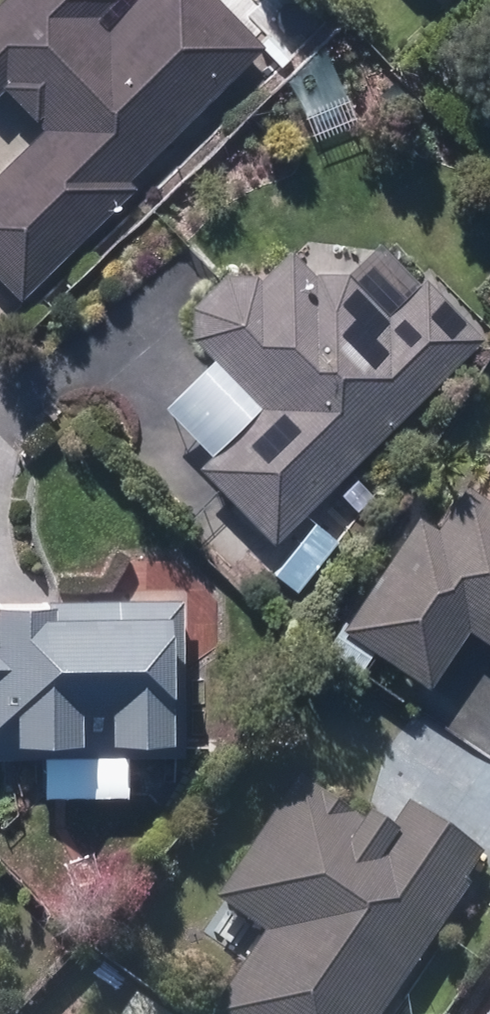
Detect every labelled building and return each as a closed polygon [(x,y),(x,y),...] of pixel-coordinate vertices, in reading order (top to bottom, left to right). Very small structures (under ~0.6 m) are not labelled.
[(22,305),(136,191),(129,184),(264,50),(214,0),(136,0),(109,27),(101,18),(119,0),(6,0),(0,6),(0,96),(3,93),(44,134),(0,178),(0,282),(22,305)] [(200,471),(274,546),(481,342),(422,284),(387,319),(349,278),(314,279),(290,253),(258,285),(253,279),(226,280),(191,315),(191,337),(262,410),(200,471)] [(343,497),(359,513),(375,497),(359,481),(343,497)] [(489,642),(489,503),(469,487),(436,534),(418,522),(327,652),(359,675),(374,650),(430,689),(471,629),(489,642)] [(281,579),(299,595),(324,566),(306,551),(281,579)] [(0,606),(0,762),(43,761),(44,801),(127,799),(127,760),(185,759),(181,604),(0,606)] [(468,891),(462,886),(481,859),(407,809),(390,833),(369,820),(363,829),(298,783),(214,906),(264,939),(213,1013),(383,1013),(468,891)] [(136,1001),(127,1013),(155,1013),(136,1001)]
